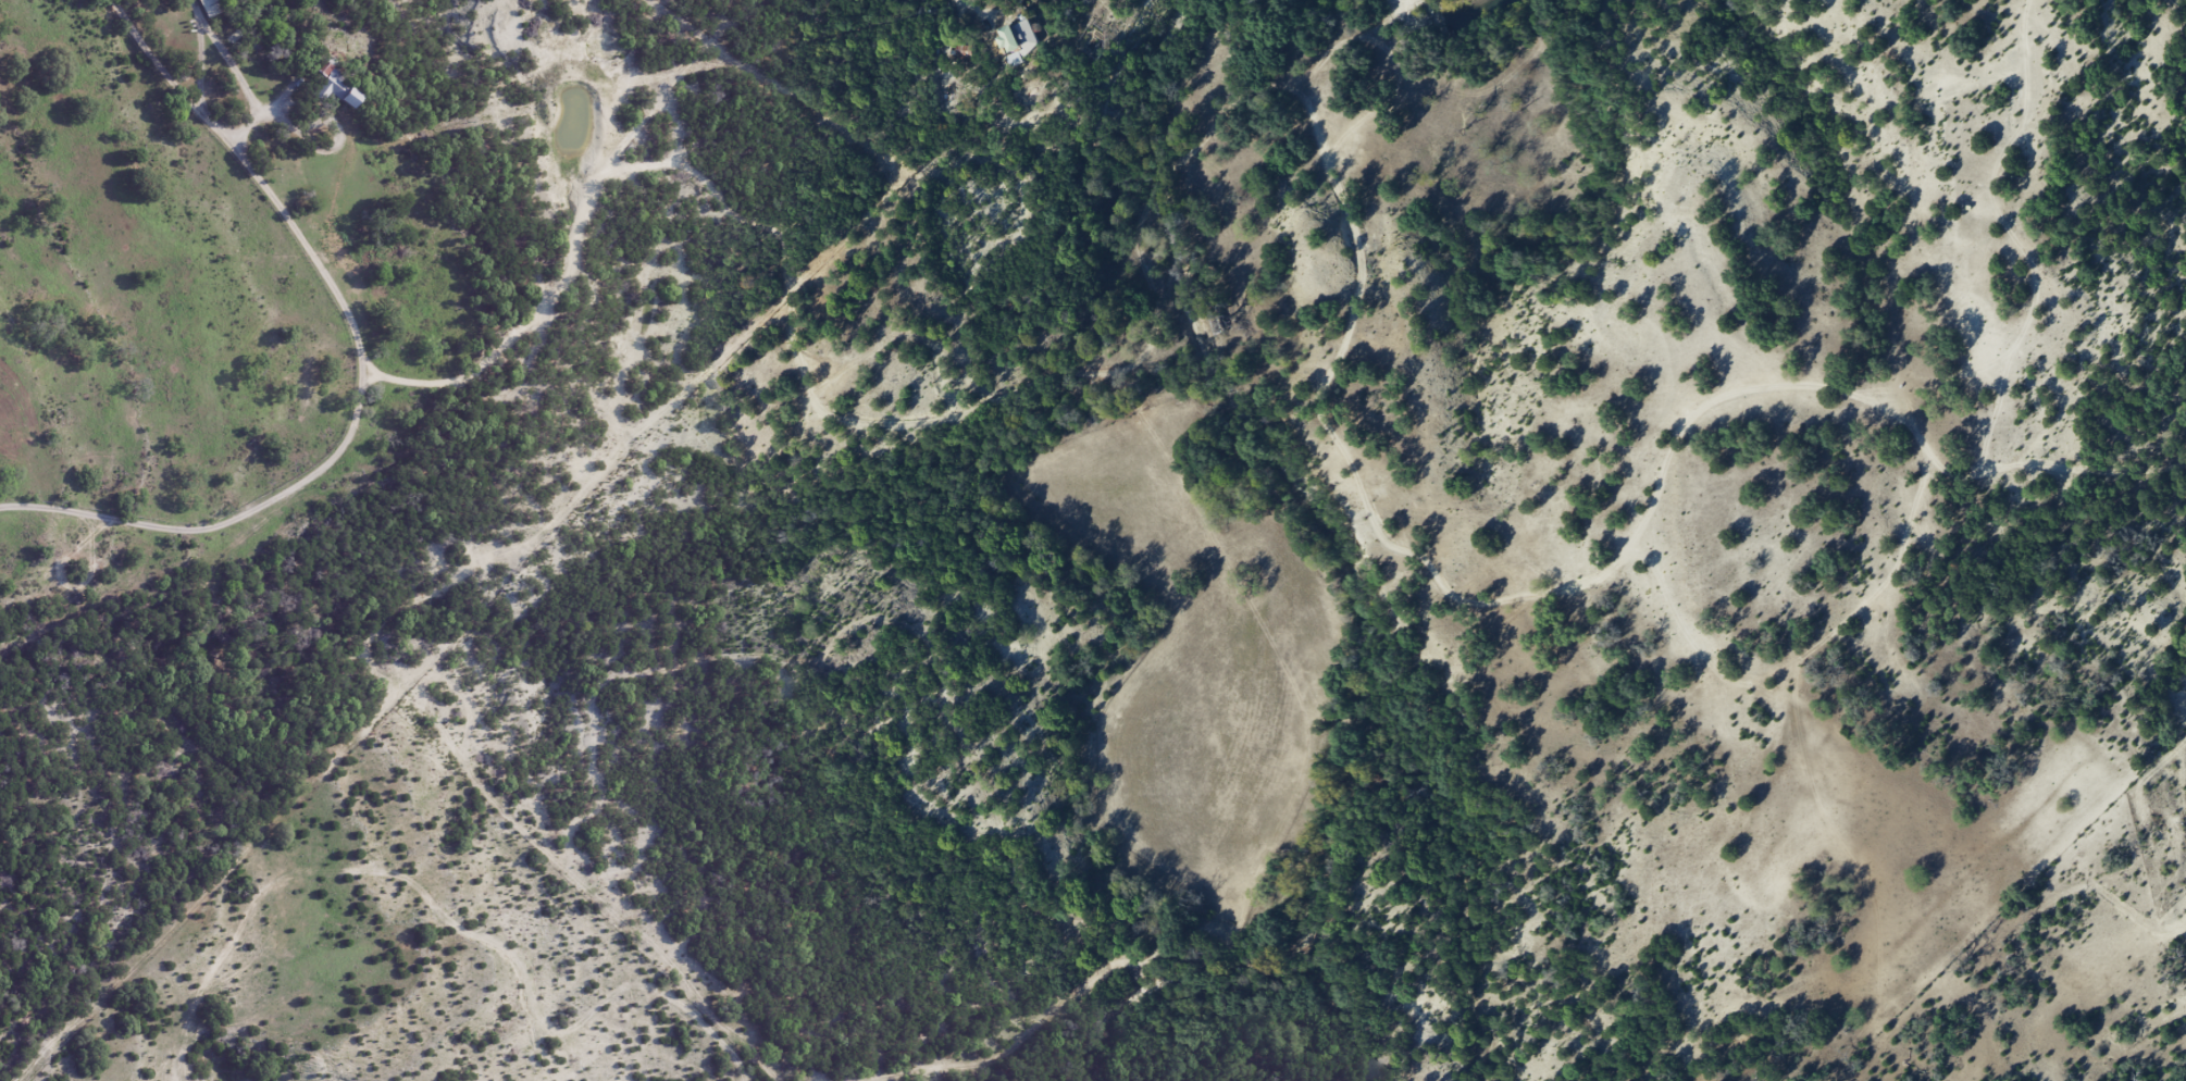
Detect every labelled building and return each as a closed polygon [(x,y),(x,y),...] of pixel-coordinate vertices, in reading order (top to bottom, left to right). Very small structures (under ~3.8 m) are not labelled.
[(215,0),(199,0),(207,18),(220,12),(215,0)] [(1009,67),(1024,61),(1021,54),(1039,48),(1028,19),(995,31),(1009,67)] [(355,97),(328,70),(316,82),(343,109),(355,97)]
